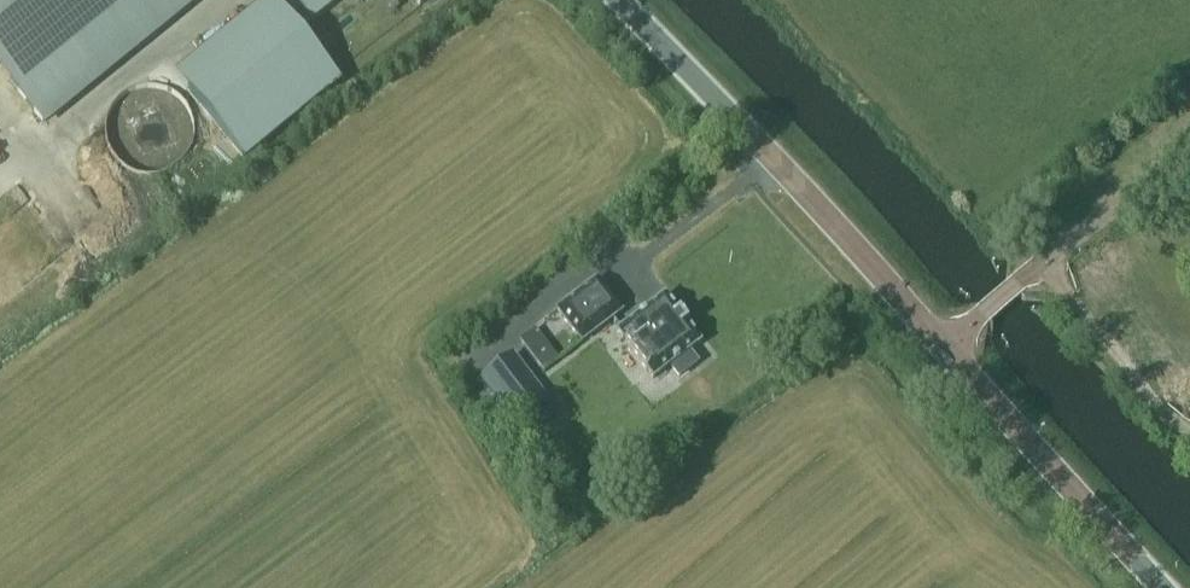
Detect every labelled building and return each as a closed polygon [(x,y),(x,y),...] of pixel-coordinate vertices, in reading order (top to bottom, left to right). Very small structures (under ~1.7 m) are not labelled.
[(41,120),(188,0),(0,0),(0,69),(41,120)] [(311,21),(337,0),(294,0),(311,21)] [(581,341),(621,311),(597,279),(557,309),(581,341)] [(679,376),(697,363),(688,351),(699,343),(686,325),(687,324),(679,313),(678,314),(664,297),(618,332),(653,378),(670,365),(679,376)] [(543,371),(555,362),(546,350),(534,359),(543,371)] [(517,425),(548,401),(513,355),(482,378),(517,425)] [(501,437),(509,431),(491,408),(484,414),(501,437)]
